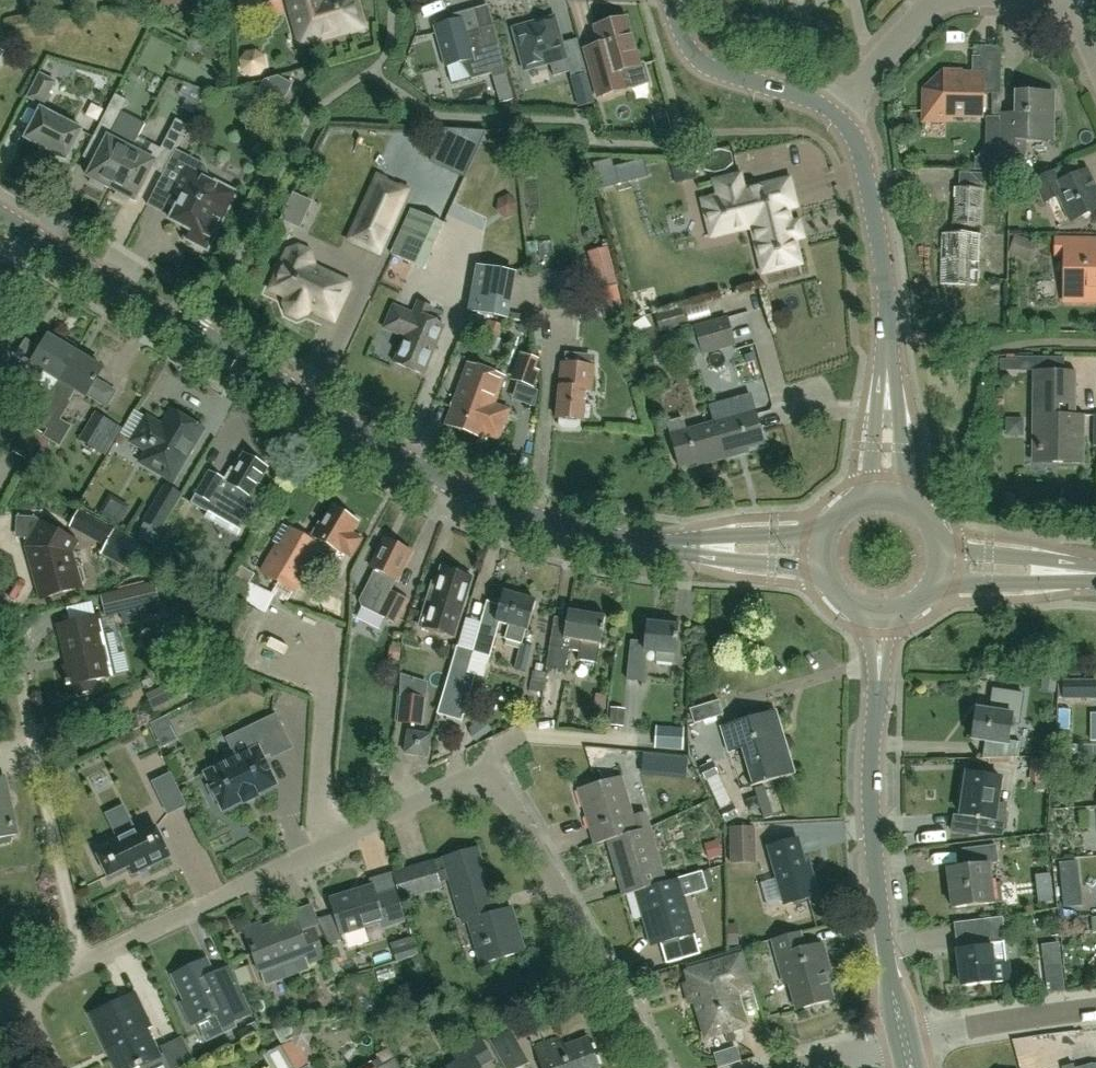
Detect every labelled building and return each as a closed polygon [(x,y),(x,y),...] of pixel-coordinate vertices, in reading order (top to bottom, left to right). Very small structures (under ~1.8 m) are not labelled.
[(286,14),(282,0),(237,0),(244,26),(286,14)] [(299,41),(316,36),(317,39),(362,27),(355,0),(287,0),(299,41)] [(466,33),(461,14),(453,16),(454,21),(434,27),(445,67),(467,61),(472,79),(493,73),(488,56),(501,52),(493,26),(466,33)] [(571,78),(586,73),(576,40),(562,44),(554,17),(512,29),(524,71),(549,64),(553,77),(569,72),(571,78)] [(591,71),(598,96),(625,89),(620,71),(639,66),(625,20),(595,28),(606,67),(591,71)] [(1002,95),(1003,49),(982,49),(981,80),(976,80),(970,83),(963,74),(945,73),(927,90),(927,119),(946,120),(952,116),(952,114),(983,115),(983,94),(1002,95)] [(55,82),(41,74),(29,97),(43,105),(55,82)] [(1054,140),(1055,94),(1017,93),(1017,124),(1001,124),(1001,155),(1027,155),(1028,139),(1054,140)] [(124,130),(115,125),(128,100),(116,94),(83,157),(95,163),(88,176),(111,189),(131,149),(118,142),(124,130)] [(67,160),(82,130),(41,109),(25,139),(67,160)] [(145,157),(131,149),(111,189),(134,201),(151,168),(163,174),(188,125),(176,119),(161,149),(152,144),(145,157)] [(1000,150),(986,149),(977,158),(975,158),(975,170),(987,171),(999,171),(1000,150)] [(172,218),(170,221),(190,231),(186,239),(204,249),(212,233),(215,235),(236,193),(207,178),(203,167),(177,154),(178,151),(176,150),(163,174),(147,205),(172,218)] [(644,159),(614,167),(612,159),(594,164),(601,189),(619,184),(649,176),(644,159)] [(697,180),(693,160),(670,166),(675,185),(697,180)] [(986,184),(1008,184),(1008,172),(999,171),(987,171),(986,184)] [(1095,209),(1095,190),(1087,171),(1061,183),(1055,171),(1033,181),(1043,203),(1059,195),(1071,221),(1095,209)] [(800,215),(793,216),(791,208),(798,206),(792,180),(766,187),(745,192),(741,176),(716,183),(720,198),(706,202),(714,236),(753,226),(757,239),(766,274),(778,270),(802,265),(796,242),(795,239),(806,236),(800,215)] [(980,226),(983,191),(956,189),(954,224),(980,226)] [(299,229),(312,204),(293,194),(280,220),(299,229)] [(411,209),(390,254),(423,269),(450,209),(423,197),(416,212),(411,209)] [(378,251),(394,217),(367,204),(351,239),(378,251)] [(980,287),(982,237),(943,235),(941,285),(980,287)] [(1057,239),(1057,256),(1065,256),(1065,303),(1095,303),(1095,240),(1057,239)] [(306,313),(308,309),(332,320),(348,284),(310,267),(312,263),(308,253),(298,249),(288,253),(272,289),(288,297),(285,304),(288,312),(297,316),(306,313)] [(493,269),(496,253),(480,250),(477,267),(493,269)] [(591,267),(605,319),(623,314),(616,286),(618,285),(612,262),(591,267)] [(507,319),(515,273),(493,269),(477,267),(469,312),(507,319)] [(423,375),(444,325),(425,317),(429,307),(418,302),(413,314),(393,306),(384,329),(404,337),(394,363),(423,375)] [(660,330),(686,323),(682,310),(657,317),(660,330)] [(712,310),(692,314),(695,325),(714,320),(712,310)] [(704,353),(735,343),(727,317),(696,326),(704,353)] [(530,333),(529,326),(519,324),(515,335),(527,339),(530,333)] [(39,385),(53,393),(77,354),(76,353),(80,347),(65,338),(62,344),(51,338),(43,350),(28,341),(18,357),(33,367),(34,366),(46,373),(39,385)] [(540,372),(535,370),(538,360),(536,359),(519,353),(510,380),(516,382),(533,388),(534,388),(538,378),(540,372)] [(53,393),(35,423),(57,436),(74,407),(70,404),(77,392),(87,398),(104,370),(77,354),(53,393)] [(510,411),(495,405),(506,376),(469,362),(446,424),(483,438),(483,436),(499,441),(510,411)] [(557,418),(560,418),(559,424),(562,427),(577,428),(581,426),(581,420),(584,420),(584,417),(590,418),(591,405),(585,405),(587,389),(592,390),(594,366),(563,363),(557,418)] [(1085,463),(1086,415),(1075,414),(1076,371),(1036,370),(1035,414),(1032,414),(1031,462),(1085,463)] [(173,481),(203,429),(172,410),(163,426),(146,417),(132,441),(148,451),(141,462),(173,481)] [(713,422),(724,459),(738,454),(737,450),(765,442),(756,410),(713,422)] [(87,444),(106,455),(122,427),(104,416),(87,444)] [(724,459),(713,422),(686,430),(683,418),(667,423),(680,467),(707,459),(709,463),(724,459)] [(29,462),(44,435),(28,425),(12,452),(29,462)] [(266,488),(258,484),(268,467),(245,454),(235,470),(231,468),(224,480),(209,472),(191,503),(241,531),(266,488)] [(142,522),(143,523),(135,537),(151,546),(159,533),(160,533),(182,495),(164,485),(142,522)] [(320,522),(310,539),(307,543),(318,550),(335,559),(338,554),(339,554),(340,552),(347,556),(352,555),(358,544),(357,540),(350,536),(356,524),(354,523),(356,520),(333,507),(324,524),(320,522)] [(79,510),(69,528),(105,548),(101,555),(135,575),(149,550),(79,510)] [(82,569),(76,567),(72,553),(79,542),(42,522),(28,548),(42,599),(82,588),(81,586),(85,582),(82,569)] [(285,525),(275,542),(282,546),(276,557),(272,554),(261,573),(278,582),(271,594),(236,577),(201,650),(241,669),(275,598),(286,604),(293,591),(294,591),(318,550),(307,543),(310,539),(285,525)] [(391,591),(397,580),(399,581),(413,552),(386,539),(373,568),(377,570),(360,605),(399,625),(411,601),(391,591)] [(144,562),(145,563),(141,570),(153,577),(158,570),(160,571),(169,554),(154,545),(144,562)] [(460,612),(470,576),(442,568),(437,584),(431,583),(419,626),(449,635),(456,611),(460,612)] [(155,585),(146,587),(102,597),(107,616),(120,612),(123,623),(126,626),(138,623),(141,618),(139,610),(142,609),(144,617),(161,613),(155,585)] [(506,639),(521,644),(515,666),(526,669),(532,647),(524,644),(528,630),(530,631),(538,602),(506,592),(502,606),(488,602),(473,651),(457,646),(437,714),(462,721),(481,656),(489,658),(498,628),(495,627),(497,621),(510,625),(506,639)] [(604,631),(606,617),(569,611),(568,619),(554,617),(546,668),(566,672),(569,649),(580,651),(578,660),(597,663),(602,631),(604,631)] [(107,662),(111,661),(107,646),(103,647),(100,633),(105,632),(101,616),(58,626),(67,666),(63,667),(69,696),(95,690),(93,680),(110,676),(107,662)] [(656,653),(655,662),(673,664),(674,655),(675,655),(676,639),(678,639),(680,624),(648,622),(647,642),(632,641),(629,679),(645,681),(648,653),(656,653)] [(1095,699),(1095,681),(1063,681),(1063,699),(1095,699)] [(1019,757),(1021,744),(1007,742),(1010,723),(1018,724),(1022,694),(992,690),(988,711),(975,710),(971,740),(985,742),(983,758),(1019,757)] [(423,729),(427,703),(400,699),(397,726),(423,729)] [(694,724),(723,715),(719,701),(690,710),(694,724)] [(778,816),(767,782),(793,774),(773,711),(720,727),(740,791),(753,787),(763,820),(778,816)] [(225,738),(235,759),(205,773),(210,785),(207,787),(214,801),(217,799),(223,811),(243,801),(244,804),(257,798),(256,795),(276,785),(262,757),(270,753),(272,757),(291,748),(275,714),(225,738)] [(427,757),(430,735),(408,732),(405,754),(427,757)] [(663,736),(664,750),(687,749),(686,735),(663,736)] [(705,781),(718,775),(719,775),(713,761),(699,768),(705,781)] [(1019,823),(1005,821),(1007,805),(997,804),(1000,779),(966,774),(960,817),(980,819),(978,833),(1011,838),(1017,837),(1019,823)] [(720,810),(731,804),(718,775),(705,781),(720,810)] [(168,813),(184,806),(169,776),(153,783),(168,813)] [(594,843),(606,840),(648,827),(644,812),(632,816),(620,776),(578,789),(594,843)] [(15,835),(2,777),(0,777),(0,839),(15,835)] [(733,804),(731,804),(720,810),(719,810),(725,823),(727,822),(731,821),(739,817),(733,804)] [(156,828),(147,832),(142,824),(94,847),(98,855),(97,855),(108,877),(129,867),(133,874),(169,856),(156,828)] [(648,827),(606,840),(623,895),(635,892),(665,883),(648,827)] [(756,864),(755,827),(730,827),(731,864),(756,864)] [(786,904),(817,895),(812,877),(808,878),(796,839),(769,847),(786,904)] [(1000,884),(991,885),(989,865),(998,864),(996,847),(963,850),(965,868),(948,870),(952,909),(1002,903),(1000,884)] [(482,963),(523,951),(512,909),(499,913),(496,900),(492,901),(477,849),(443,858),(446,870),(436,873),(432,861),(393,872),(400,900),(440,888),(438,881),(449,878),(462,924),(470,921),(482,963)] [(1081,906),(1077,861),(1058,863),(1063,908),(1081,906)] [(635,892),(643,918),(651,946),(695,933),(679,879),(665,883),(635,892)] [(383,926),(402,920),(394,893),(375,899),(371,889),(332,901),(341,933),(381,920),(383,926)] [(1053,901),(1052,894),(1037,895),(1038,902),(1053,901)] [(296,917),(272,926),(264,929),(262,924),(244,931),(253,955),(254,955),(265,986),(309,970),(307,963),(324,957),(313,928),(301,932),(296,917)] [(1003,921),(1002,921),(1002,920),(978,923),(981,948),(957,951),(962,988),(995,983),(1010,982),(1007,965),(1005,943),(1006,942),(1003,921)] [(346,932),(351,952),(371,946),(366,927),(346,932)] [(822,943),(815,945),(805,948),(801,932),(773,940),(786,985),(790,983),(798,1009),(834,999),(823,963),(827,961),(822,943)] [(396,962),(418,955),(415,943),(392,950),(396,962)] [(733,991),(745,987),(734,952),(705,962),(709,976),(686,984),(692,1003),(698,1001),(708,1035),(743,1024),(733,991)] [(191,1025),(203,1020),(211,1016),(218,1031),(252,1015),(229,967),(213,975),(205,959),(174,975),(187,1001),(181,1004),(191,1025)] [(242,990),(257,984),(250,965),(234,971),(242,990)] [(376,1011),(367,974),(349,978),(350,980),(345,981),(348,994),(353,993),(357,1010),(360,1009),(361,1015),(376,1011)] [(159,1057),(144,1025),(148,1023),(134,995),(91,1015),(116,1067),(137,1067),(159,1057)] [(255,1023),(247,1027),(252,1037),(260,1033),(255,1023)] [(528,1061),(510,1029),(489,1041),(505,1067),(517,1067),(528,1061)] [(160,1047),(169,1067),(188,1067),(193,1066),(181,1041),(180,1038),(160,1047)] [(491,1059),(480,1038),(451,1055),(455,1062),(445,1067),(479,1067),(478,1066),(491,1059)] [(588,1039),(564,1048),(561,1039),(534,1049),(542,1067),(599,1067),(588,1039)] [(294,1067),(303,1067),(310,1064),(301,1049),(297,1052),(290,1042),(282,1047),(294,1067)] [(282,1047),(281,1045),(263,1056),(269,1067),(294,1067),(282,1047)] [(394,1060),(388,1048),(376,1055),(383,1067),(380,1067),(399,1067),(394,1060)]
